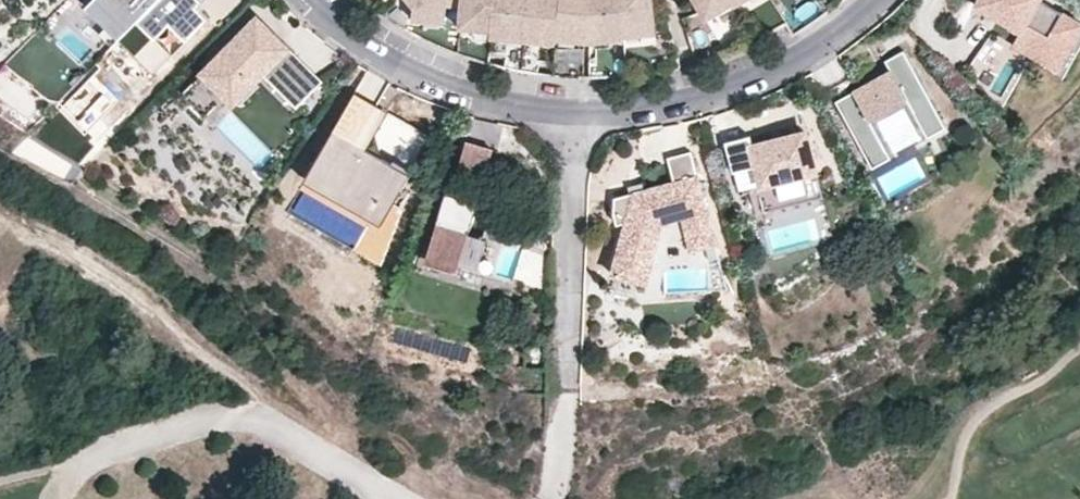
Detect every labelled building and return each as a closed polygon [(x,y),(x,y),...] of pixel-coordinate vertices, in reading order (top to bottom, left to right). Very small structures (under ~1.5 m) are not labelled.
[(159,0),(94,0),(85,9),(97,22),(93,26),(113,46),(119,40),(159,0)] [(119,40),(154,74),(173,55),(156,39),(170,25),(186,41),(209,19),(197,8),(204,0),(159,0),(119,40)] [(651,0),(410,0),(414,6),(413,16),(446,19),(447,3),(462,4),(460,25),(476,27),(473,58),(489,63),(492,34),(509,36),(507,67),(522,70),(538,73),(541,39),(557,40),(557,36),(592,39),(624,36),(623,32),(654,30),(651,0)] [(705,22),(733,7),(734,9),(750,0),(692,0),(705,22)] [(1079,30),(1079,23),(1040,0),(979,0),(976,6),(1012,26),(1021,31),(1019,35),(1064,60),(1079,30)] [(290,57),(277,44),(281,40),(257,17),(207,69),(230,92),(240,82),(250,72),(259,81),(265,75),(266,72),(299,105),(322,82),(294,53),(290,57)] [(1019,35),(1021,31),(1012,26),(1008,35),(1016,39),(1019,35)] [(1079,48),(1079,30),(1064,60),(1063,78),(1079,48)] [(1064,60),(1019,35),(1016,39),(1010,49),(1063,78),(1064,60)] [(678,67),(671,37),(657,41),(663,69),(665,69),(678,67)] [(616,76),(615,45),(599,45),(600,77),(612,76),(616,76)] [(582,76),(581,46),(566,46),(566,76),(567,76),(569,76),(581,76),(582,76)] [(946,128),(903,51),(885,62),(891,72),(836,102),(873,169),(891,158),(870,121),(906,100),(928,139),(946,128)] [(206,116),(230,92),(207,69),(182,93),(206,116)] [(250,91),(259,81),(250,72),(240,82),(250,91)] [(387,215),(410,175),(356,143),(368,123),(345,110),(310,171),(387,215)] [(816,171),(806,132),(781,138),(783,144),(776,146),(774,140),(753,146),(750,135),(726,142),(733,171),(757,165),(762,185),(816,171)] [(485,182),(494,150),(467,142),(458,174),(485,182)] [(660,213),(679,208),(682,217),(690,250),(706,246),(709,259),(718,257),(691,151),(668,156),(674,181),(644,189),(642,189),(644,195),(633,197),(632,192),(630,192),(614,196),(614,212),(617,223),(625,222),(611,274),(646,283),(662,222),(660,213)] [(387,215),(310,171),(306,178),(383,222),(387,215)] [(630,192),(644,189),(642,182),(628,185),(630,192)] [(496,271),(504,244),(469,233),(477,207),(446,198),(435,234),(441,235),(435,256),(460,264),(461,260),(496,271)] [(660,213),(662,222),(682,217),(679,208),(660,213)]
